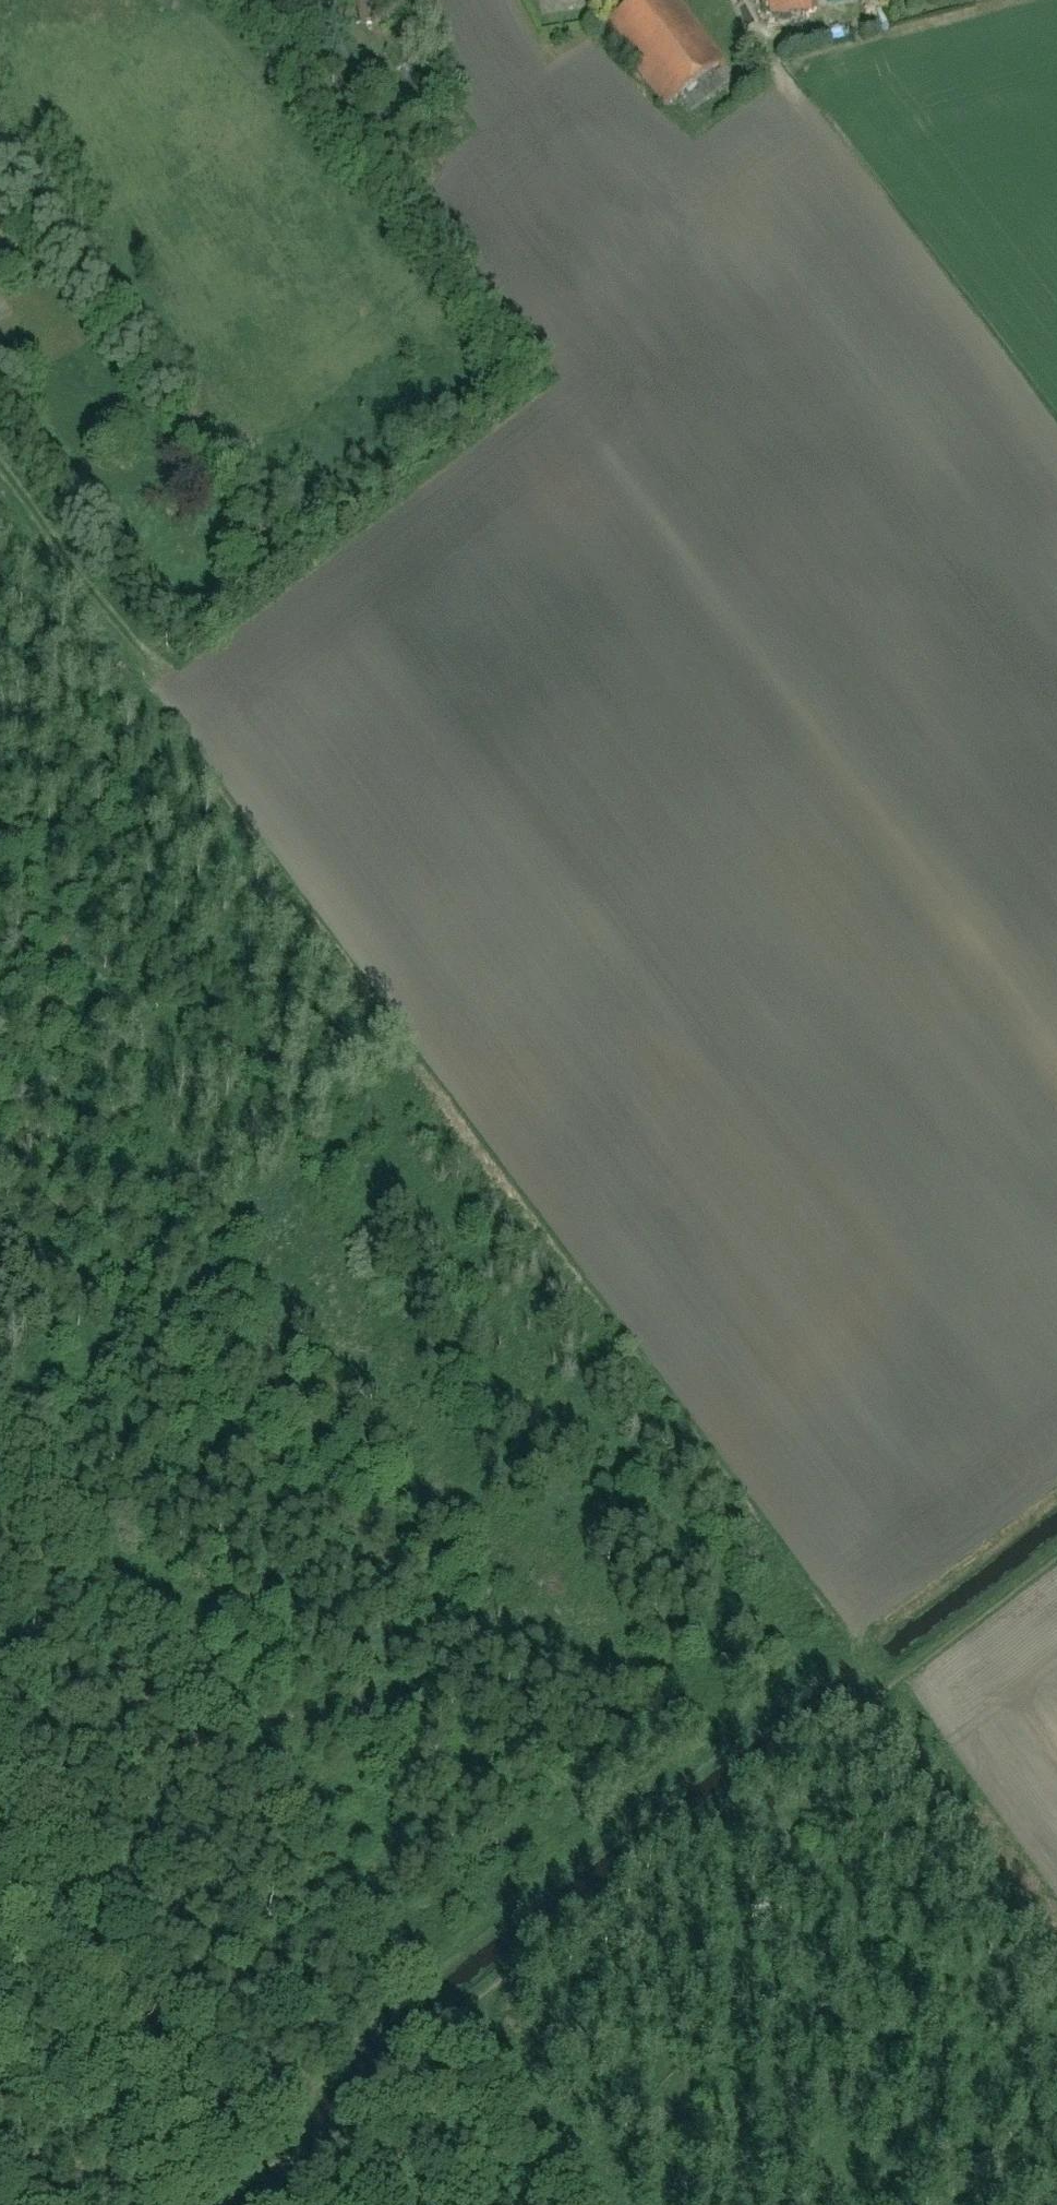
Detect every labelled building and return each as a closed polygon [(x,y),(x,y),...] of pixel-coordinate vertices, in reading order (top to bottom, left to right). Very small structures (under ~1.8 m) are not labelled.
[(375,0),(355,0),(360,23),(378,19),(375,0)] [(709,73),(725,61),(680,0),(640,0),(604,27),(664,107),(678,96),(679,96),(709,73)] [(721,89),(709,73),(679,96),(691,112),(721,89)]
